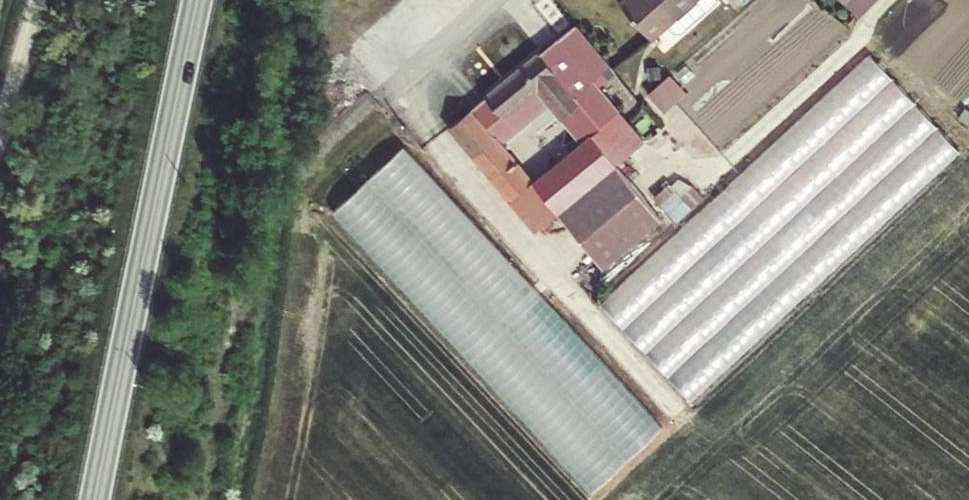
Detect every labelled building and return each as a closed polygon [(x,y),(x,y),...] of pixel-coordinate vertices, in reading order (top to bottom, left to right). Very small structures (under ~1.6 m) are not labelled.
[(655,32),(672,18),(679,25),(687,27),(699,16),(689,4),(694,0),(629,0),(655,32)] [(699,16),(719,0),(694,0),(689,4),(699,16)] [(860,16),(875,0),(844,0),(860,16)] [(927,61),(955,89),(968,75),(968,20),(927,61)] [(594,79),(608,66),(575,25),(451,125),(537,230),(559,210),(537,184),(505,147),(570,90),(603,129),(626,156),(644,140),(594,79)] [(870,47),(597,295),(692,399),(965,151),(870,47)] [(671,74),(646,92),(660,112),(685,93),(671,74)] [(603,129),(537,184),(559,210),(606,265),(672,211),(626,156),(603,129)] [(396,148),(324,217),(592,492),(663,422),(396,148)]
